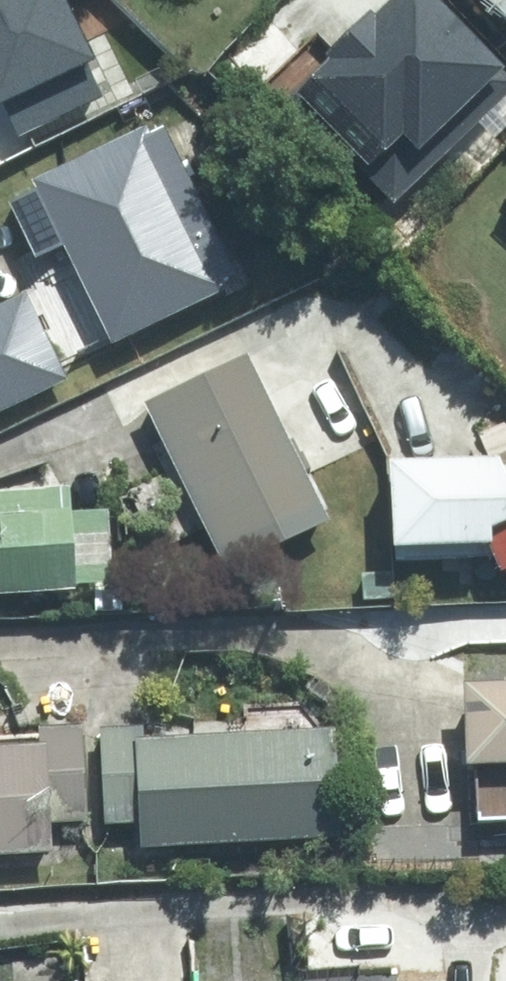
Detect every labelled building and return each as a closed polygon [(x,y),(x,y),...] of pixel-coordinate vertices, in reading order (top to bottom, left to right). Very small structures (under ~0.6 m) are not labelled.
[(55,71),(13,0),(0,0),(0,104),(55,71)] [(306,84),(426,218),(505,147),(505,55),(456,0),(401,0),(306,84)] [(255,293),(172,117),(42,178),(85,270),(0,310),(0,412),(255,293)] [(260,353),(153,405),(230,560),(336,507),(260,353)] [(398,550),(505,548),(505,453),(396,454),(398,550)] [(126,586),(123,513),(82,515),(81,486),(0,490),(0,592),(126,586)] [(476,685),(481,767),(505,765),(505,684),(476,685)] [(58,845),(56,833),(107,828),(96,714),(41,719),(43,733),(0,737),(0,850),(58,845)] [(147,844),(355,829),(348,726),(163,739),(162,726),(105,730),(112,822),(145,819),(147,844)] [(457,970),(320,980),(458,980),(457,970)]
